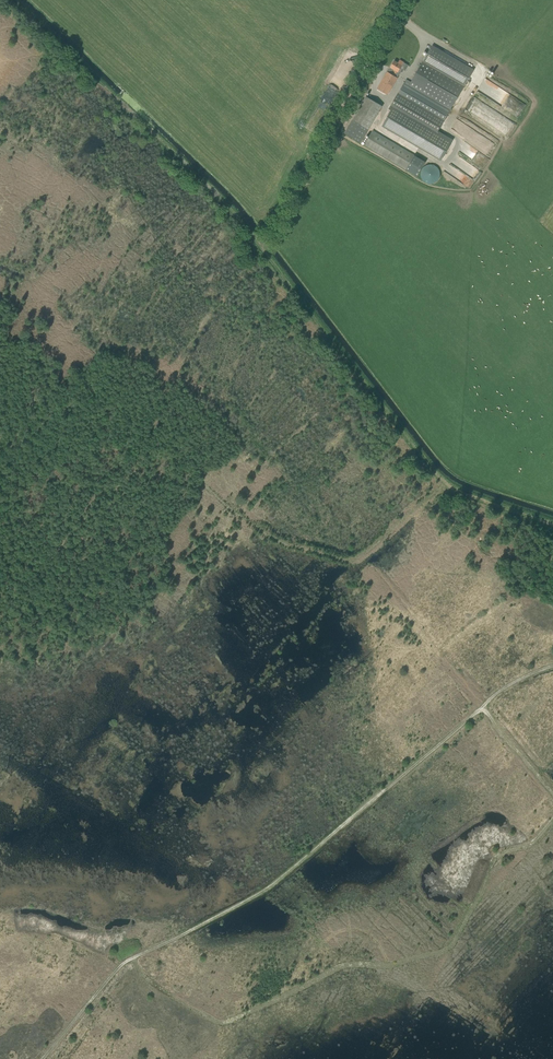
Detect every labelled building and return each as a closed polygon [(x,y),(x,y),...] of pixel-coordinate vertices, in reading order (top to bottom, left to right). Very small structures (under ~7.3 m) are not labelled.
[(432,47),(423,61),(465,85),(473,71),(432,47)] [(401,68),(404,63),(400,60),(398,63),(394,61),(378,88),(388,94),(403,69),(401,68)] [(407,79),(393,103),(439,130),(465,85),(438,69),(423,61),(411,82),(407,79)] [(382,106),(366,96),(345,133),(361,143),(382,106)] [(392,110),(382,126),(441,160),(453,139),(438,131),(439,130),(393,103),(389,109),(392,110)] [(373,131),(364,145),(406,169),(415,155),(410,153),(413,149),(381,129),(378,134),(373,131)] [(488,152),(494,143),(487,138),(481,148),(488,152)] [(415,155),(406,169),(417,176),(426,162),(415,155)] [(425,182),(427,183),(429,184),(431,184),(434,183),(435,183),(437,181),(439,180),(440,178),(440,176),(440,174),(440,172),(439,170),(438,168),(437,167),(435,166),(434,165),(432,164),(430,164),(428,165),(426,165),(424,166),(423,168),(422,170),(421,171),(421,174),(421,176),(421,178),(422,179),(424,181),(425,182)] [(472,176),(475,180),(482,173),(478,169),(472,176)]
